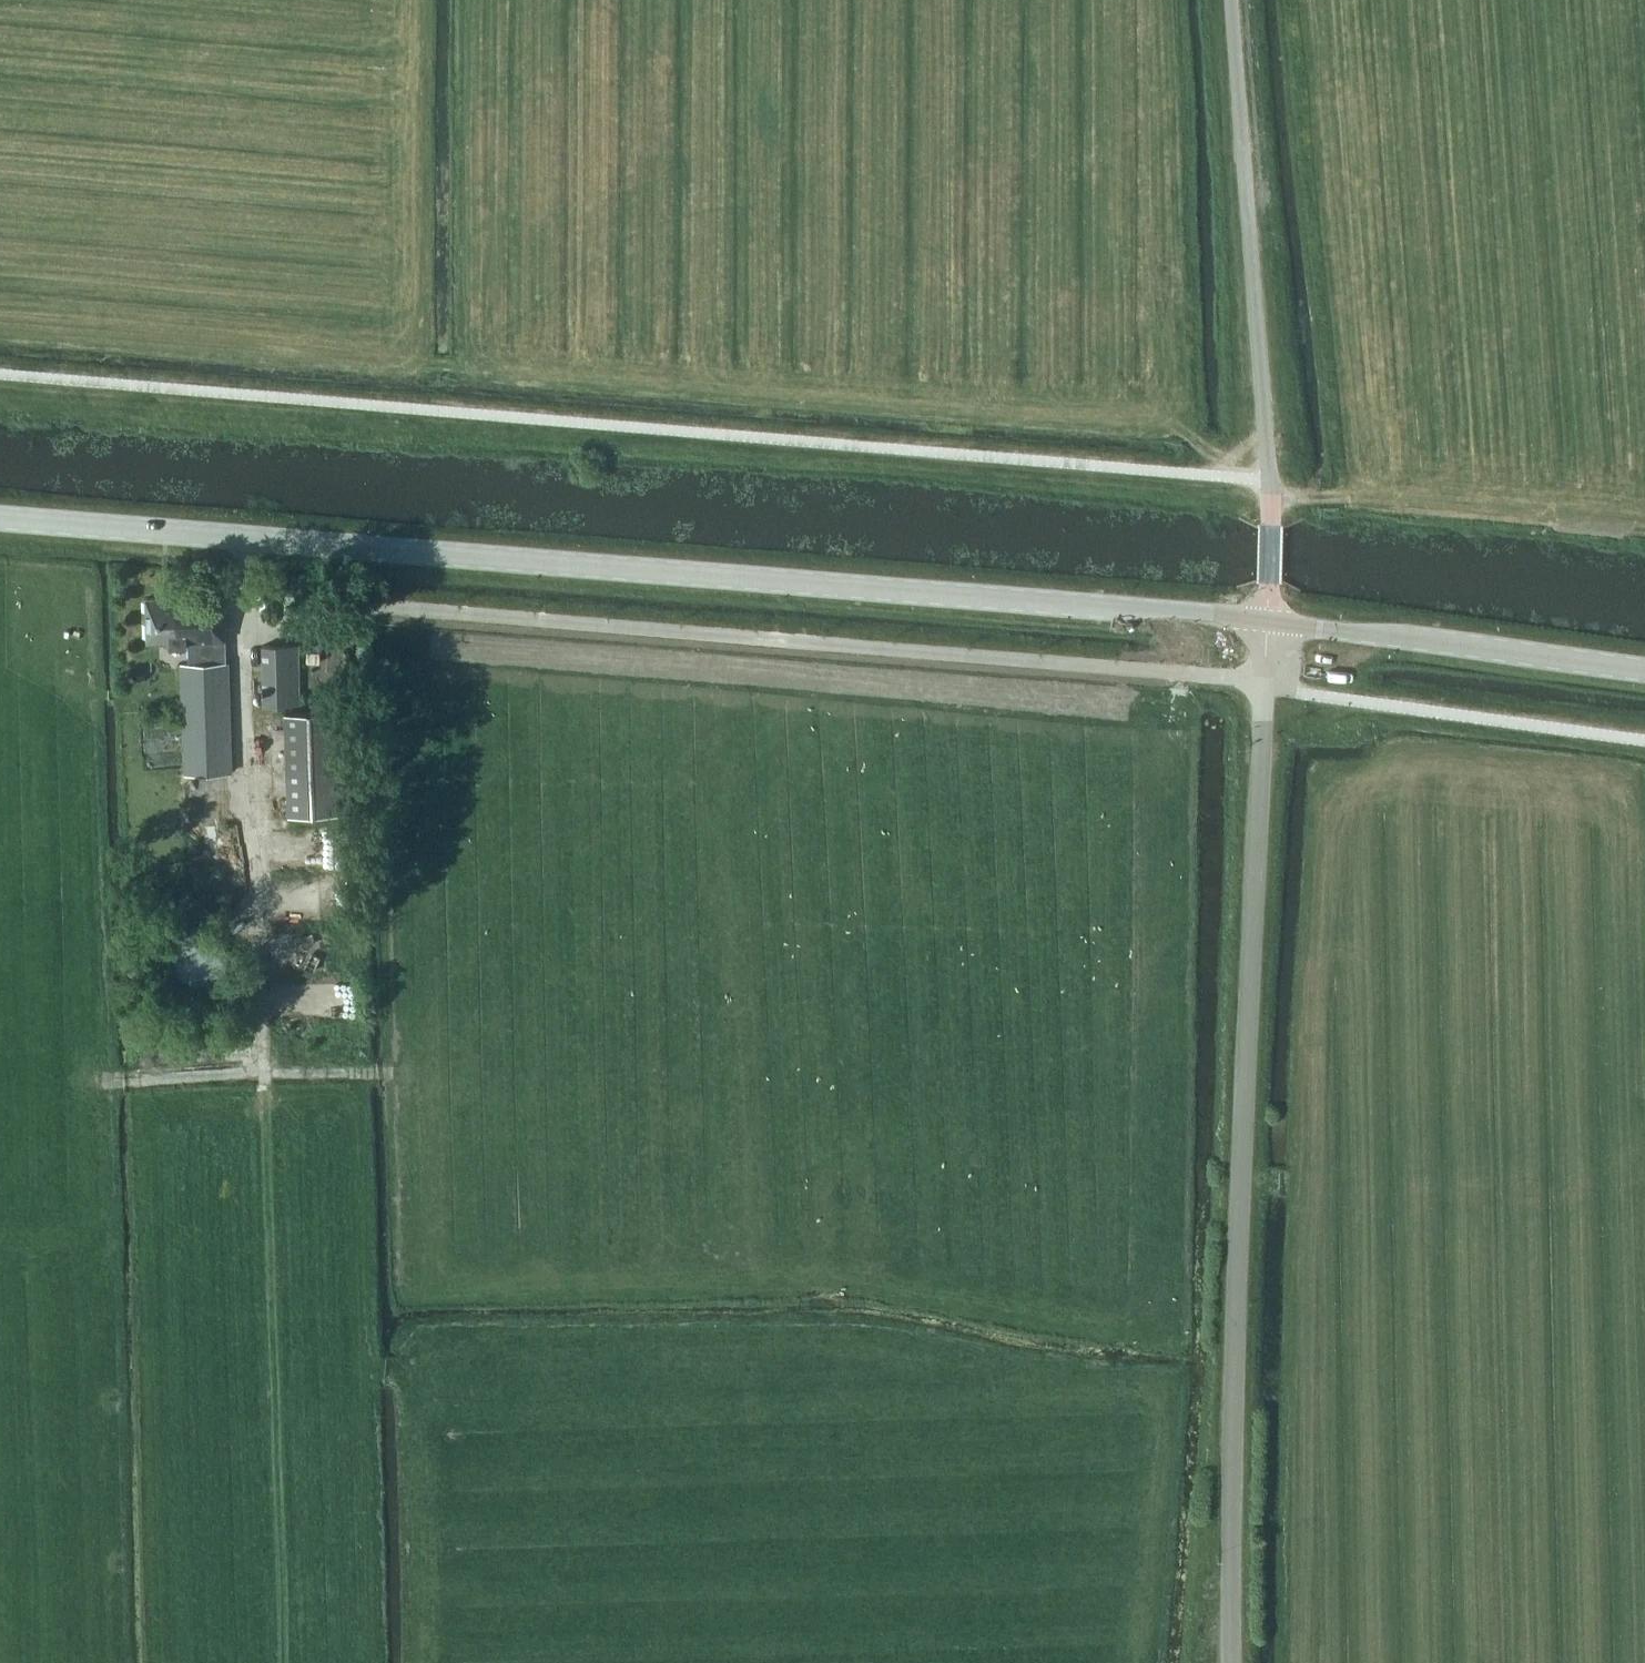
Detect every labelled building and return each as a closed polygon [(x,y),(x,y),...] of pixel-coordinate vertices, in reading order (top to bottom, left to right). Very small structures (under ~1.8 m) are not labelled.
[(181,661),(185,770),(230,768),(226,659),(223,659),(222,622),(225,622),(224,588),(168,590),(168,595),(144,596),(145,637),(163,636),(163,643),(186,642),(187,661),(181,661)] [(260,642),(261,703),(296,702),(295,641),(260,642)] [(340,645),(341,659),(354,658),(353,645),(340,645)] [(283,709),(286,811),(349,809),(345,707),(283,709)]
